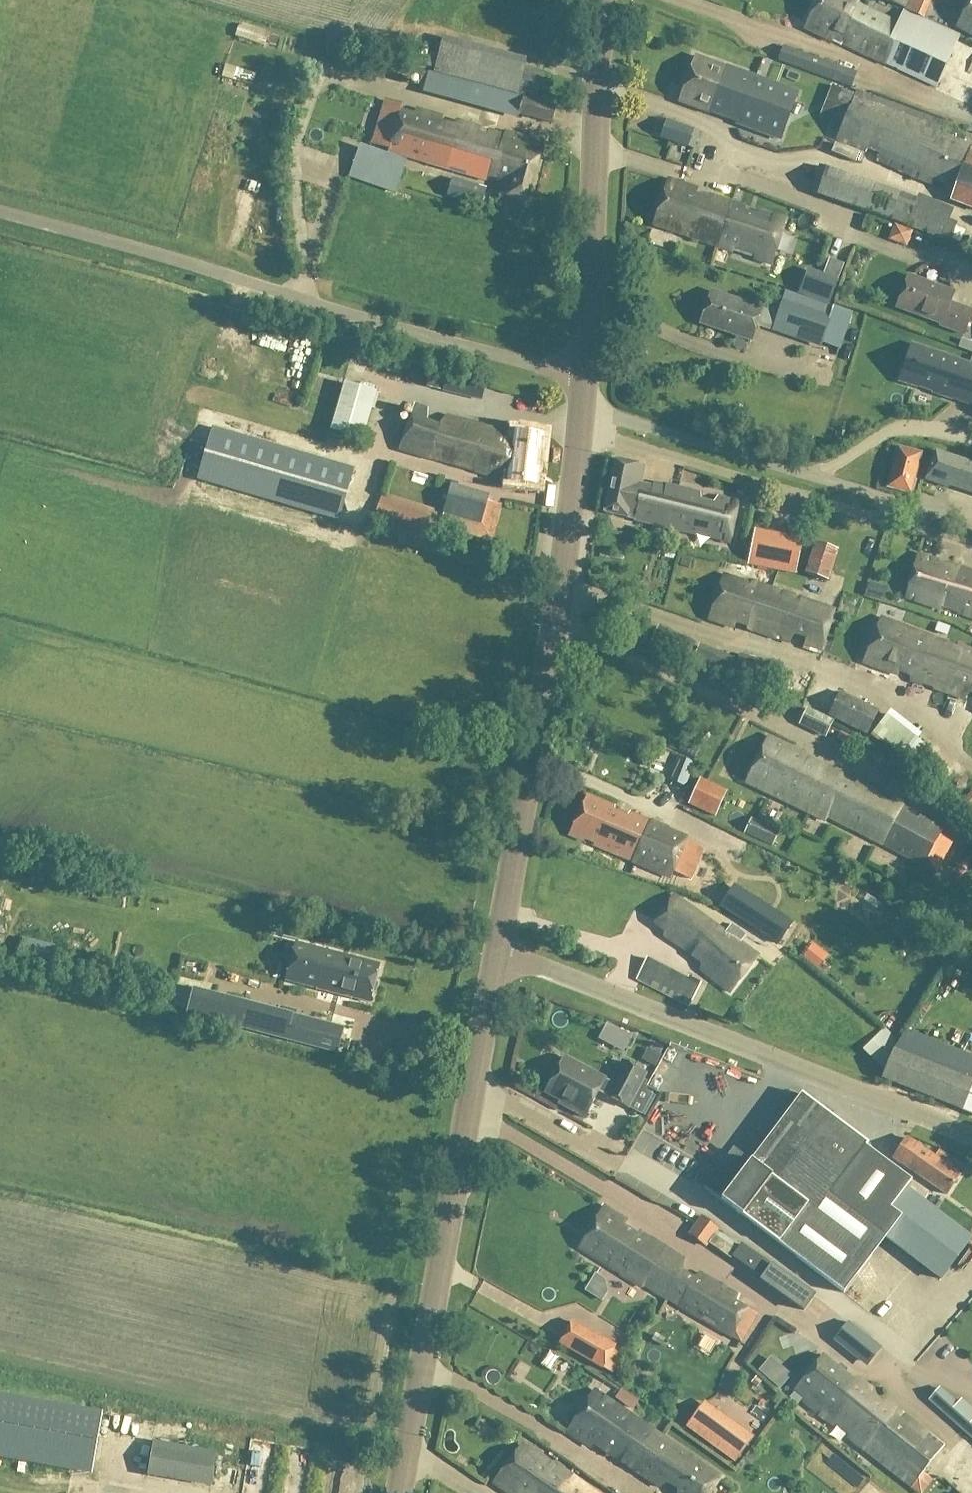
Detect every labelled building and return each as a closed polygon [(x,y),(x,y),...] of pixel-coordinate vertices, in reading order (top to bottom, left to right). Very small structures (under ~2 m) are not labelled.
[(848,0),(817,0),(803,30),(831,43),(831,41),(881,64),(935,89),(958,38),(921,22),(903,14),(899,23),(857,3),(857,4),(848,0)] [(903,10),(908,0),(879,0),(903,10)] [(903,10),(902,13),(903,14),(921,22),(930,0),(908,0),(903,10)] [(955,28),(971,37),(971,0),(970,0),(955,28)] [(233,43),(259,46),(260,34),(234,31),(233,43)] [(849,89),(854,75),(781,48),(776,62),(849,89)] [(753,79),(694,58),(677,105),(707,115),(707,113),(721,118),(721,120),(736,126),(753,79)] [(221,72),(219,87),(244,92),(247,76),(221,72)] [(779,141),(796,95),(753,79),(736,126),(779,141)] [(518,116),(521,100),(469,89),(466,107),(517,121),(518,116)] [(971,149),(962,146),(965,137),(945,130),(946,126),(846,89),(838,108),(847,111),(836,143),(863,155),(866,150),(878,155),(876,163),(931,186),(932,182),(952,191),(948,202),(971,211),(971,154),(969,153),(971,149)] [(521,100),(518,116),(550,125),(554,109),(521,100)] [(384,102),(371,146),(402,156),(403,151),(427,158),(425,166),(427,166),(439,123),(440,119),(414,112),(412,117),(398,113),(400,107),(384,102)] [(656,119),(650,137),(692,151),(698,133),(656,119)] [(453,127),(439,123),(427,167),(486,184),(487,180),(497,183),(493,193),(526,203),(541,145),(509,135),(508,138),(455,123),(453,127)] [(394,196),(405,163),(358,147),(346,179),(394,196)] [(818,168),(809,194),(905,228),(905,229),(947,246),(949,241),(959,245),(964,233),(954,229),(956,225),(948,222),(952,212),(916,197),(914,202),(818,168)] [(451,180),(446,198),(479,208),(484,190),(451,180)] [(707,201),(695,197),(697,191),(666,181),(651,227),(714,249),(729,203),(708,197),(707,201)] [(744,208),(729,203),(714,249),(731,254),(733,249),(754,255),(752,261),(770,266),(785,221),(759,213),(755,217),(744,213),(744,208)] [(837,284),(817,276),(811,291),(804,289),(801,296),(828,307),(837,284)] [(962,336),(971,313),(949,304),(952,294),(907,277),(895,309),(938,325),(938,327),(962,336)] [(750,343),(761,311),(709,293),(698,325),(750,343)] [(820,342),(828,318),(783,303),(774,327),(820,342)] [(960,340),(956,350),(971,355),(971,344),(960,340)] [(899,382),(951,400),(971,407),(971,403),(971,369),(911,348),(899,382)] [(480,403),(485,384),(444,374),(441,393),(480,403)] [(360,442),(376,394),(344,384),(329,431),(360,442)] [(426,410),(412,406),(399,447),(399,452),(499,480),(499,482),(506,483),(506,485),(536,488),(542,439),(512,435),(445,418),(438,426),(425,423),(426,410)] [(694,419),(688,433),(700,438),(706,423),(694,419)] [(353,471),(210,429),(195,481),(337,523),(353,471)] [(912,494),(915,483),(911,482),(917,457),(897,452),(888,489),(908,494),(908,493),(912,494)] [(934,452),(925,480),(971,496),(971,465),(934,452)] [(613,462),(602,515),(668,530),(678,491),(652,484),(651,488),(639,486),(643,467),(613,462)] [(442,515),(480,525),(486,501),(449,491),(442,515)] [(699,496),(678,491),(668,530),(730,544),(730,543),(742,546),(750,516),(734,512),(737,503),(716,498),(711,506),(699,503),(699,496)] [(439,531),(375,512),(369,530),(433,550),(439,531)] [(780,540),(757,534),(748,563),(772,569),(780,540)] [(804,579),(829,585),(836,555),(811,549),(804,579)] [(936,566),(937,563),(917,557),(904,599),(938,610),(939,609),(957,614),(957,616),(971,621),(971,575),(950,567),(949,569),(936,566)] [(753,587),(721,577),(707,621),(732,629),(734,623),(746,627),(745,629),(787,646),(793,636),(805,640),(801,650),(819,656),(834,611),(800,600),(800,601),(754,585),(753,587)] [(905,630),(897,627),(898,625),(879,619),(861,664),(897,677),(898,674),(909,678),(909,682),(921,687),(922,685),(932,689),(932,691),(962,702),(968,694),(971,696),(971,652),(957,644),(954,649),(905,630)] [(712,674),(724,679),(729,665),(717,661),(712,674)] [(866,736),(877,712),(839,694),(827,718),(866,736)] [(824,740),(832,723),(833,722),(806,709),(797,727),(824,740)] [(807,817),(825,770),(806,761),(807,756),(765,740),(743,786),(807,817)] [(675,758),(666,783),(684,790),(694,765),(675,758)] [(875,843),(889,803),(883,808),(871,804),(873,794),(856,786),(853,789),(842,785),(841,778),(825,770),(807,817),(822,824),(825,819),(875,843)] [(698,780),(686,806),(714,819),(727,792),(698,780)] [(613,808),(586,797),(568,836),(582,842),(583,840),(592,844),(592,846),(633,864),(650,824),(628,815),(625,818),(612,812),(613,808)] [(889,803),(875,843),(885,848),(933,875),(949,845),(936,839),(936,838),(940,830),(918,817),(913,825),(901,818),(904,811),(889,803)] [(771,849),(778,833),(749,820),(743,835),(771,849)] [(667,831),(650,824),(633,864),(669,879),(671,874),(690,882),(703,851),(665,835),(667,831)] [(793,925),(747,895),(740,906),(726,898),(719,909),(778,948),(793,925)] [(730,994),(757,958),(672,896),(651,924),(663,933),(662,937),(700,965),(699,971),(730,994)] [(361,962),(294,945),(284,982),(368,1004),(379,961),(363,957),(361,962)] [(645,960),(634,981),(688,1009),(699,988),(645,960)] [(343,1029),(191,989),(183,1018),(335,1059),(343,1029)] [(892,1052),(881,1080),(971,1117),(971,1084),(892,1052)] [(611,1085),(563,1059),(544,1094),(567,1107),(566,1110),(583,1119),(597,1094),(619,1106),(627,1110),(645,1075),(623,1064),(617,1075),(611,1085)] [(842,1295),(884,1239),(874,1231),(909,1184),(864,1149),(866,1146),(800,1096),(720,1202),(842,1295)] [(944,1166),(906,1140),(892,1160),(945,1196),(963,1171),(948,1160),(944,1166)] [(636,1235),(623,1228),(626,1223),(602,1209),(577,1250),(618,1275),(615,1279),(620,1283),(623,1278),(640,1288),(646,1288),(740,1345),(756,1317),(733,1304),(736,1297),(697,1275),(693,1280),(681,1273),(683,1261),(638,1234),(636,1235)] [(718,1230),(700,1217),(687,1236),(705,1249),(707,1245),(715,1234),(718,1230)] [(953,1227),(923,1268),(939,1280),(970,1239),(953,1227)] [(740,1246),(738,1249),(731,1259),(759,1278),(759,1277),(762,1280),(770,1268),(767,1266),(740,1246)] [(802,1312),(812,1298),(770,1268),(762,1280),(760,1282),(802,1312)] [(570,1324),(558,1345),(599,1369),(611,1348),(570,1324)] [(834,1339),(849,1352),(862,1336),(846,1324),(834,1339)] [(851,1355),(845,1363),(860,1374),(865,1366),(851,1355)] [(794,1392),(803,1399),(801,1402),(829,1425),(830,1425),(911,1489),(910,1490),(913,1492),(924,1492),(932,1484),(922,1475),(942,1449),(855,1380),(852,1381),(821,1357),(794,1392)] [(787,1377),(769,1361),(758,1373),(776,1389),(787,1377)] [(948,1397),(939,1390),(935,1393),(927,1403),(971,1442),(971,1411),(960,1401),(957,1404),(948,1397)] [(645,1427),(627,1416),(593,1393),(566,1433),(589,1448),(595,1445),(605,1452),(604,1454),(635,1475),(636,1474),(637,1475),(658,1489),(665,1485),(677,1492),(710,1492),(720,1479),(645,1427)] [(91,1475),(101,1416),(0,1397),(0,1459),(91,1475)] [(750,1442),(701,1406),(685,1429),(734,1464),(750,1442)] [(148,1476),(210,1487),(215,1455),(153,1444),(148,1476)] [(519,1446),(492,1485),(504,1492),(594,1492),(555,1466),(553,1469),(519,1446)] [(310,1465),(288,1459),(279,1492),(302,1492),(310,1465)] [(239,1492),(263,1492),(266,1462),(242,1460),(239,1492)]
